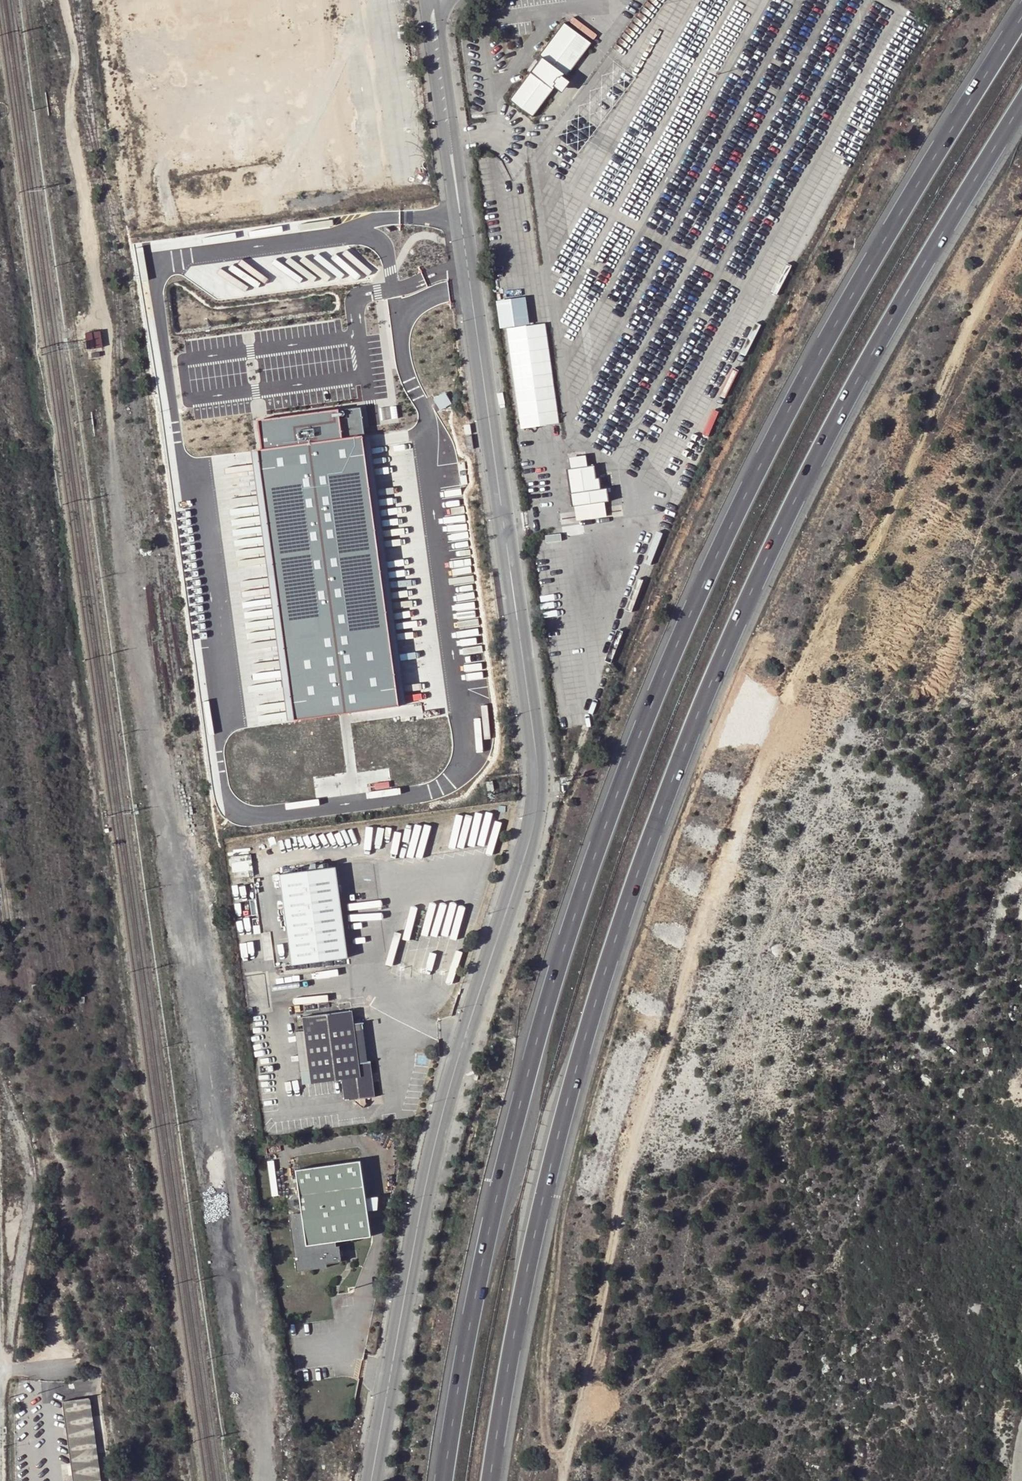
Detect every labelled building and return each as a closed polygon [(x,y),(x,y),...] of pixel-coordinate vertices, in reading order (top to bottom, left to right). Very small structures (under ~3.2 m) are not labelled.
[(536,57),(539,60),(529,73),(508,101),(531,118),(556,86),(558,87),(559,85),(562,81),(561,80),(564,75),(566,76),(590,45),(561,24),(536,57)] [(526,71),(529,73),(539,60),(536,57),(526,71)] [(102,349),(99,334),(84,337),(88,352),(102,349)] [(553,376),(514,381),(521,431),(560,425),(553,376)] [(262,450),(258,450),(295,720),(399,706),(362,434),(365,434),(361,406),(342,409),(343,413),(339,413),(338,409),(266,418),(267,431),(260,432),(262,450)] [(267,431),(266,418),(258,419),(260,432),(267,431)] [(570,469),(587,466),(586,460),(569,462),(570,469)] [(587,466),(570,469),(565,470),(571,506),(609,501),(607,488),(601,488),(599,478),(596,478),(594,466),(587,466)] [(253,855),(234,856),(235,871),(254,870),(253,855)] [(339,866),(281,873),(293,965),(351,958),(339,866)] [(299,1020),(300,1031),(350,1024),(349,1013),(299,1020)] [(350,1024),(354,1049),(363,1047),(360,1023),(350,1024)] [(354,1049),(350,1024),(300,1031),(301,1034),(304,1055),(354,1049)] [(301,1034),(291,1035),(294,1057),(304,1055),(301,1034)] [(365,1062),(363,1047),(354,1049),(356,1064),(365,1062)] [(307,1073),(308,1080),(370,1072),(368,1062),(365,1062),(356,1064),(354,1049),(304,1055),(307,1073)] [(307,1073),(304,1055),(294,1057),(297,1074),(307,1073)] [(338,1082),(341,1102),(351,1100),(363,1098),(373,1097),(370,1072),(308,1080),(308,1086),(338,1082)] [(363,1104),(363,1098),(351,1100),(352,1103),(360,1110),(363,1104)] [(359,1159),(294,1168),(300,1208),(364,1199),(364,1196),(359,1159)] [(376,1209),(377,1197),(364,1199),(366,1210),(376,1209)] [(366,1210),(364,1199),(300,1208),(300,1211),(287,1213),(293,1255),(297,1255),(297,1258),(294,1259),(295,1269),(326,1265),(326,1261),(341,1259),(339,1245),(335,1245),(335,1239),(370,1234),(366,1210)] [(88,1397),(62,1401),(72,1480),(100,1480),(88,1397)]
